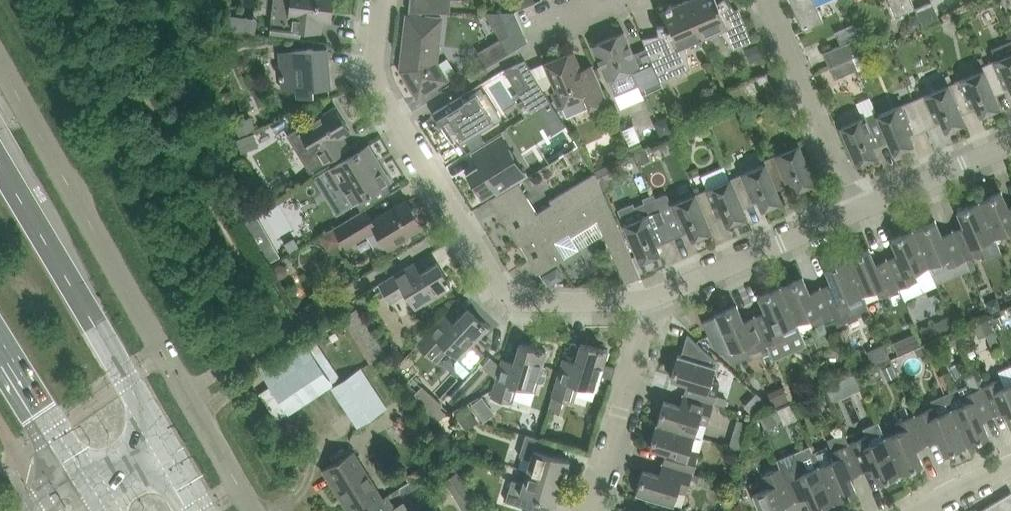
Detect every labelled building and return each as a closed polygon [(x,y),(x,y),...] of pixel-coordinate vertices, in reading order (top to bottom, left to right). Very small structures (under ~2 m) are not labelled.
[(270,33),(301,36),(301,30),(302,30),(322,32),(323,19),(331,20),(332,13),(334,0),(274,0),(270,33)] [(409,11),(409,12),(451,11),(452,0),(431,0),(430,11),(409,11)] [(409,11),(430,11),(431,0),(410,0),(409,11)] [(516,10),(536,2),(535,0),(522,0),(523,2),(517,4),(516,10)] [(644,37),(643,38),(647,47),(661,80),(676,74),(681,76),(683,71),(691,68),(686,42),(703,35),(687,0),(686,0),(673,6),(672,4),(667,6),(668,8),(662,11),(667,23),(658,25),(661,42),(648,47),(644,37)] [(703,35),(719,28),(734,49),(753,41),(739,8),(736,9),(729,0),(719,0),(718,0),(687,0),(703,35)] [(804,30),(824,22),(815,0),(791,0),(804,30)] [(897,17),(916,8),(912,0),(889,0),(897,17)] [(924,26),(941,19),(938,14),(935,15),(929,3),(916,8),(918,14),(924,26)] [(485,11),(501,39),(510,33),(501,11),(485,11)] [(501,39),(509,52),(528,41),(515,11),(501,11),(510,33),(501,39)] [(910,17),(908,24),(911,31),(911,32),(924,26),(918,14),(910,17)] [(401,70),(418,97),(447,79),(437,62),(442,18),(426,16),(426,18),(408,16),(404,50),(406,50),(405,62),(402,61),(401,70)] [(661,80),(647,47),(634,53),(627,36),(625,33),(624,31),(622,32),(615,35),(593,44),(608,79),(609,79),(613,90),(619,92),(639,83),(643,93),(663,85),(661,80)] [(853,57),(869,50),(863,35),(824,52),(830,66),(853,57)] [(509,52),(501,39),(478,51),(487,66),(509,52)] [(760,42),(748,47),(754,61),(766,56),(760,42)] [(303,95),(305,96),(315,95),(314,87),(331,86),(328,47),(280,51),(283,90),(298,89),(298,91),(299,92),(300,93),(300,94),(302,95),(303,95)] [(608,99),(604,90),(592,62),(581,67),(573,49),(545,61),(557,88),(553,90),(560,106),(562,105),(567,117),(608,99)] [(982,65),(1000,106),(996,95),(1010,88),(1010,89),(1010,53),(982,65)] [(830,66),(835,78),(858,68),(853,57),(830,66)] [(526,60),(513,66),(526,88),(513,96),(527,117),(552,101),(526,60)] [(983,69),(949,84),(965,121),(962,114),(977,107),(981,115),(1000,106),(982,65),(982,66),(983,69)] [(726,90),(734,108),(774,90),(767,72),(726,90)] [(949,84),(914,99),(927,129),(942,122),(946,130),(965,121),(949,84)] [(462,95),(434,113),(440,123),(446,120),(453,132),(456,130),(463,142),(467,139),(473,149),(486,141),(480,131),(493,123),(494,120),(490,113),(495,110),(492,106),(481,89),(464,99),(462,95)] [(878,110),(877,111),(895,152),(914,143),(911,136),(927,129),(914,99),(879,114),(878,110)] [(540,109),(538,110),(553,134),(566,125),(551,102),(540,109)] [(300,127),(287,135),(303,160),(310,172),(323,163),(334,157),(351,147),(344,135),(351,131),(347,125),(336,105),(318,116),(300,127)] [(895,152),(877,111),(841,126),(858,163),(877,155),(874,147),(889,141),(894,152),(895,152)] [(658,120),(656,127),(661,137),(676,130),(669,115),(658,120)] [(251,116),(235,123),(240,135),(257,128),(251,116)] [(481,165),(469,172),(483,196),(496,188),(498,190),(515,180),(516,179),(526,173),(515,156),(503,136),(496,140),(479,150),(474,153),(481,165)] [(800,144),(764,159),(782,200),(777,189),(792,182),(796,190),(816,181),(800,144)] [(352,155),(331,168),(353,203),(356,201),(362,210),(366,208),(392,192),(387,183),(391,181),(381,166),(379,167),(367,148),(370,146),(369,145),(352,155)] [(646,147),(637,151),(642,163),(651,159),(646,147)] [(615,149),(604,154),(609,163),(612,162),(619,159),(615,149)] [(765,163),(731,178),(747,216),(747,215),(744,208),(759,201),(762,209),(782,200),(764,159),(764,160),(765,163)] [(609,163),(594,170),(595,173),(603,191),(613,186),(610,178),(617,175),(612,162),(609,163)] [(353,203),(331,168),(314,178),(336,214),(353,203)] [(510,225),(520,242),(605,194),(603,191),(595,173),(550,200),(552,203),(538,212),(519,182),(492,199),(500,213),(502,212),(505,217),(508,216),(513,223),(510,225)] [(731,178),(696,193),(708,223),(724,216),(727,224),(747,216),(731,178)] [(262,183),(253,193),(265,204),(274,194),(262,183)] [(980,201),(996,237),(1009,231),(1010,235),(1010,206),(1009,207),(1002,191),(980,201)] [(634,202),(619,209),(625,224),(633,243),(641,261),(661,253),(658,245),(673,238),(660,209),(656,197),(654,193),(643,198),(645,202),(636,206),(634,202)] [(656,197),(660,209),(673,238),(689,231),(692,239),(712,231),(708,223),(696,193),(672,203),(668,195),(665,193),(656,197)] [(605,194),(520,242),(531,259),(534,258),(538,265),(536,267),(539,274),(565,258),(580,249),(604,234),(625,282),(641,276),(633,258),(605,194)] [(376,228),(391,253),(392,252),(390,248),(408,237),(407,235),(422,225),(407,199),(373,220),(366,208),(362,210),(335,226),(349,250),(350,249),(345,240),(362,230),(365,234),(376,228)] [(966,230),(955,234),(966,259),(984,251),(987,260),(1002,254),(995,237),(996,237),(980,201),(958,210),(965,226),(966,230)] [(281,257),(254,212),(237,222),(263,267),(281,257)] [(936,220),(914,229),(930,265),(936,281),(950,275),(946,267),(966,259),(955,234),(944,239),(942,235),(936,220)] [(898,254),(888,259),(900,287),(919,279),(916,271),(929,265),(914,229),(892,239),(898,254)] [(340,245),(332,230),(319,237),(327,252),(340,245)] [(870,248),(848,258),(863,294),(877,288),(880,296),(900,287),(888,259),(876,264),(870,248)] [(832,283),(821,287),(823,291),(834,316),(838,325),(844,322),(871,310),(863,294),(848,258),(825,267),(832,283)] [(381,283),(391,300),(392,301),(407,292),(417,308),(452,287),(450,283),(451,282),(448,278),(447,278),(438,262),(421,273),(415,262),(381,283)] [(274,266),(273,272),(276,277),(282,278),(287,275),(288,269),(285,264),(279,263),(274,266)] [(558,267),(543,276),(549,287),(564,278),(558,267)] [(804,277),(782,286),(797,322),(811,317),(814,324),(834,316),(821,287),(810,292),(804,277)] [(768,315),(757,320),(768,344),(801,330),(797,322),(782,286),(759,296),(766,311),(768,315)] [(994,298),(987,301),(991,312),(1002,307),(999,300),(994,298)] [(748,353),(768,344),(755,316),(744,321),(737,305),(715,315),(716,317),(704,322),(714,346),(721,353),(730,349),(731,351),(745,345),(748,353)] [(450,348),(460,358),(456,362),(457,370),(464,377),(485,354),(474,343),(488,328),(485,325),(486,324),(482,320),(481,321),(468,308),(454,323),(445,314),(441,320),(418,343),(438,361),(450,348)] [(988,317),(973,323),(979,338),(994,331),(988,317)] [(367,322),(351,331),(371,363),(386,354),(367,322)] [(936,322),(921,329),(926,340),(941,333),(936,322)] [(916,333),(905,337),(910,348),(921,344),(916,333)] [(679,354),(671,378),(687,383),(684,394),(714,403),(717,395),(720,383),(712,381),(717,366),(714,365),(715,359),(688,334),(688,335),(682,355),(679,354)] [(263,372),(289,411),(332,382),(306,343),(263,372)] [(497,378),(495,384),(492,396),(512,403),(517,385),(535,391),(547,351),(543,350),(543,348),(538,347),(538,348),(520,343),(515,362),(503,358),(501,365),(497,378)] [(553,396),(549,407),(561,410),(564,399),(573,402),(579,385),(597,390),(600,378),(611,381),(616,367),(605,363),(608,351),(604,349),(605,348),(600,347),(599,348),(581,343),(576,361),(564,358),(562,365),(553,396)] [(923,345),(916,348),(919,355),(926,352),(923,345)] [(491,357),(483,366),(497,378),(501,365),(491,357)] [(892,364),(883,368),(888,380),(897,376),(892,364)] [(332,387),(358,426),(384,409),(358,371),(332,387)] [(981,386),(994,415),(1005,410),(1010,425),(1010,383),(1004,386),(1001,378),(981,386)] [(423,386),(416,393),(433,421),(447,413),(440,407),(442,404),(423,386)] [(840,386),(829,390),(833,399),(844,394),(840,386)] [(965,403),(952,408),(967,445),(989,435),(983,420),(994,415),(981,386),(962,395),(965,403)] [(790,400),(784,387),(768,393),(774,407),(790,400)] [(765,401),(757,393),(745,406),(753,414),(765,401)] [(664,401),(658,424),(695,435),(700,421),(708,424),(714,403),(684,394),(680,406),(664,401)] [(717,395),(714,403),(726,407),(728,398),(717,395)] [(482,397),(472,405),(485,420),(494,413),(482,397)] [(468,405),(455,414),(467,430),(480,420),(468,405)] [(791,405),(778,410),(785,425),(797,420),(791,405)] [(935,407),(915,415),(928,443),(939,439),(945,454),(967,445),(952,408),(938,414),(935,407)] [(762,431),(777,424),(772,412),(757,418),(762,431)] [(899,431),(886,437),(901,473),(923,464),(917,448),(928,443),(915,415),(896,423),(899,431)] [(737,420),(732,436),(743,439),(748,424),(737,420)] [(869,435),(849,443),(862,472),(872,467),(879,483),(901,473),(886,437),(879,422),(865,428),(869,435)] [(413,423),(402,431),(407,439),(418,431),(413,423)] [(667,452),(663,463),(693,472),(699,452),(691,450),(695,435),(658,424),(651,447),(667,452)] [(531,459),(528,471),(563,481),(566,470),(568,471),(569,467),(567,466),(570,459),(547,452),(550,441),(526,434),(520,455),(531,459)] [(732,436),(729,445),(740,449),(743,439),(732,436)] [(816,450),(814,451),(814,452),(820,465),(835,501),(857,492),(851,477),(862,472),(860,468),(849,443),(830,452),(828,445),(816,450)] [(350,510),(362,510),(383,498),(353,450),(324,469),(350,510)] [(783,472),(796,500),(806,496),(813,510),(835,501),(820,465),(814,452),(799,458),(802,464),(783,472)] [(693,472),(663,463),(660,475),(644,470),(636,493),(674,505),(679,490),(687,492),(693,472)] [(753,494),(760,510),(787,510),(784,505),(796,500),(783,472),(781,466),(767,472),(764,480),(767,488),(753,494)] [(464,510),(483,510),(458,470),(444,478),(464,510)] [(563,481),(528,471),(524,483),(513,479),(506,501),(530,508),(533,497),(556,504),(563,481)] [(699,474),(697,483),(710,487),(713,478),(699,474)] [(980,510),(1010,510),(1010,492),(980,510)] [(362,510),(391,510),(390,510),(394,507),(390,500),(387,495),(383,498),(362,510)]
